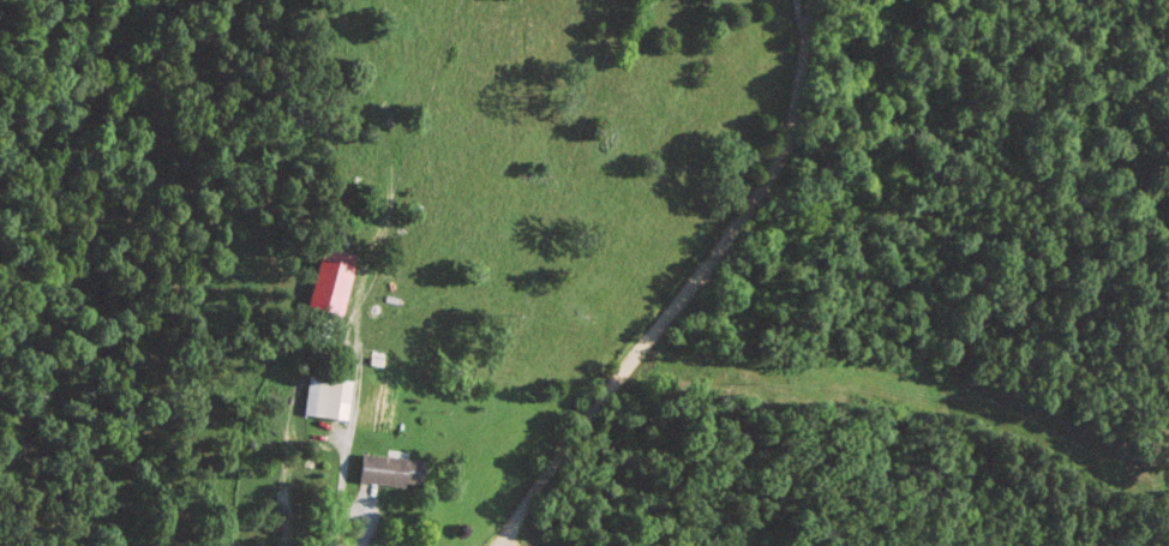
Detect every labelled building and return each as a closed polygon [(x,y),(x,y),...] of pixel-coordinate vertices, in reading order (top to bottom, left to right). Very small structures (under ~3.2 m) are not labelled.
[(342,317),(356,256),(322,247),(307,308),(342,317)] [(305,415),(348,422),(354,383),(312,376),(305,415)] [(412,487),(414,460),(356,457),(354,483),(412,487)]
